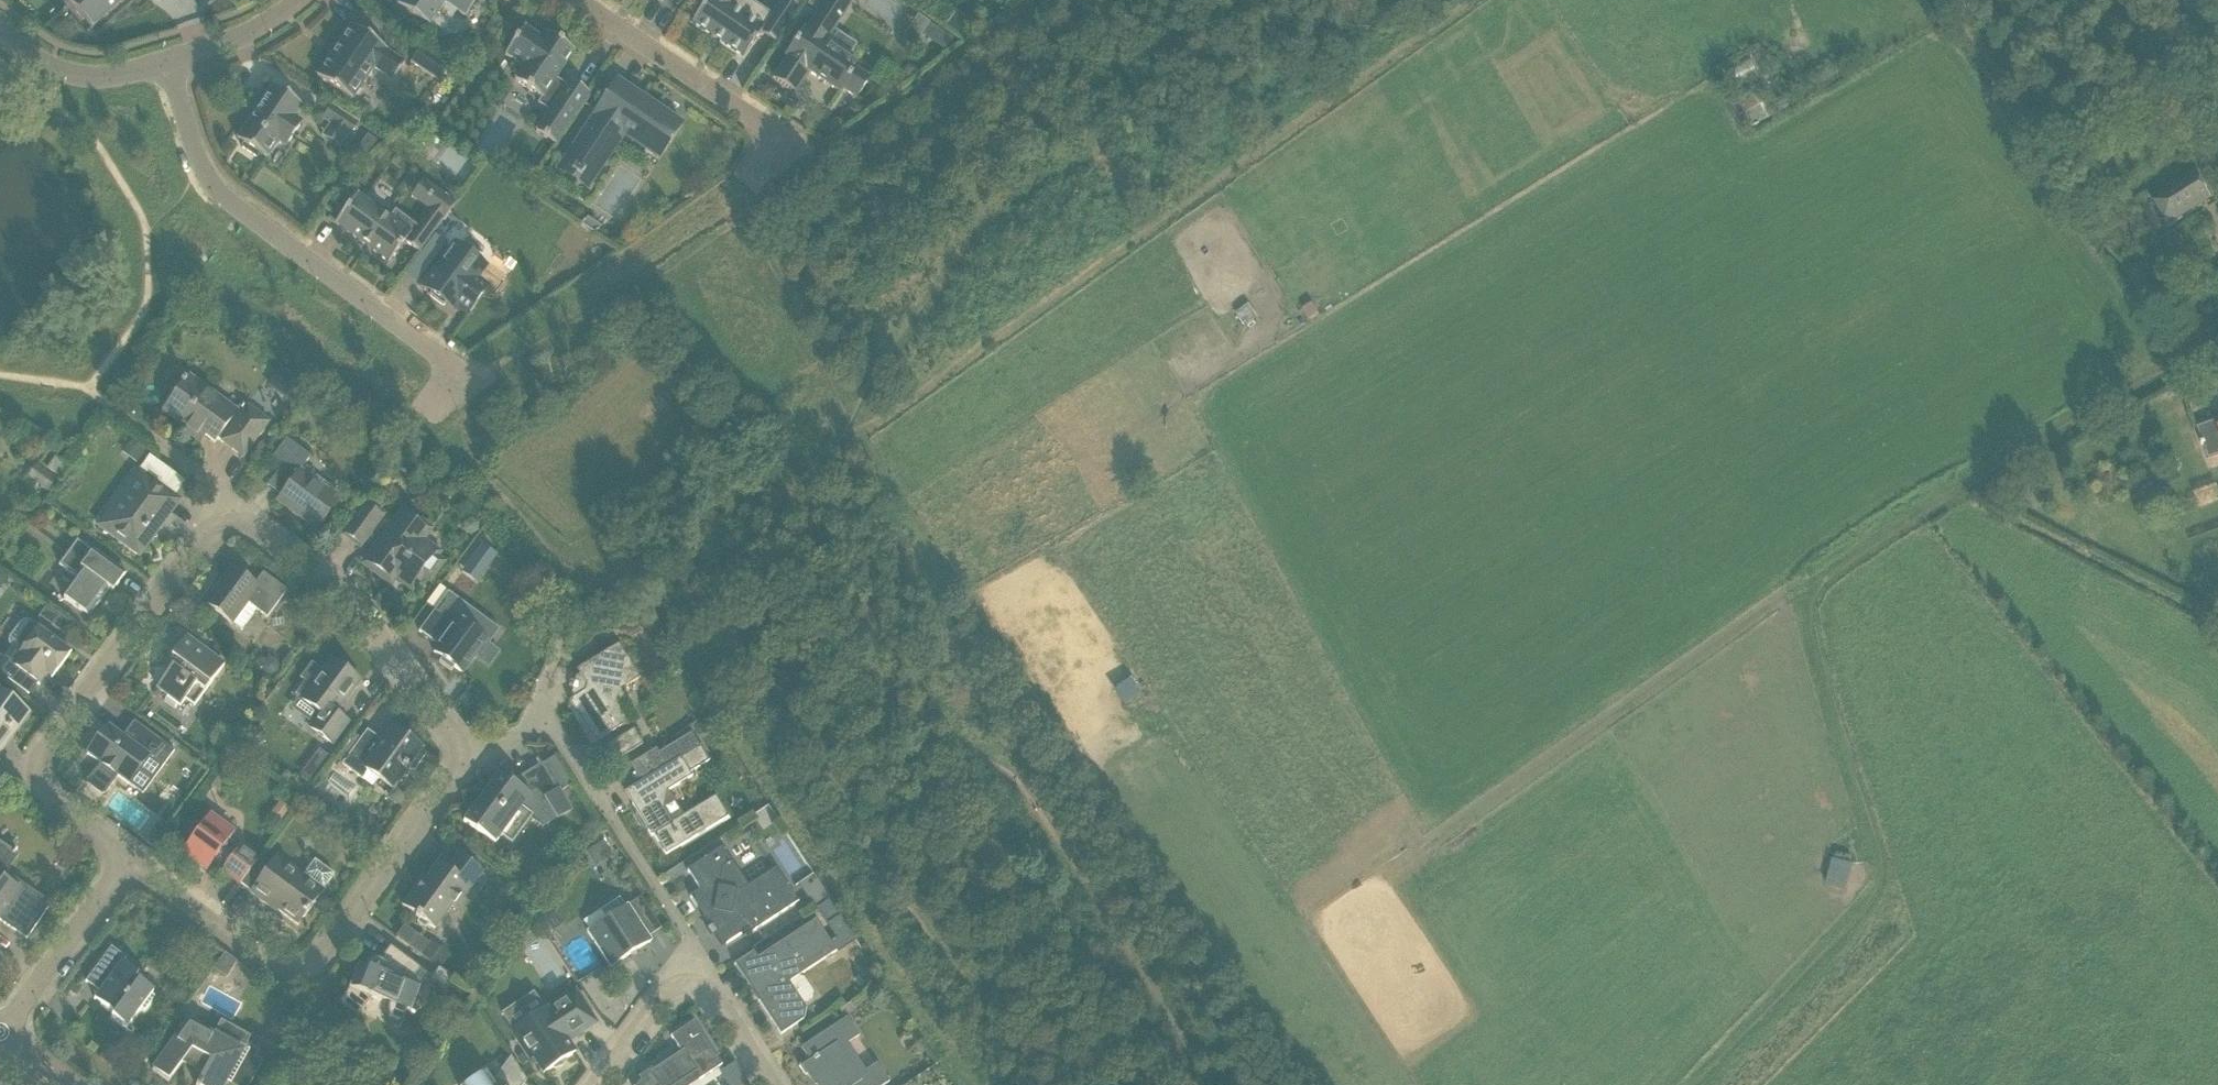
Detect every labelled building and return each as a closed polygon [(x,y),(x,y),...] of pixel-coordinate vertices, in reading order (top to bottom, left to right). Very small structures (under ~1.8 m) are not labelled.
[(91,28),(123,0),(66,0),(91,28)] [(445,4),(465,17),(476,0),(399,0),(397,4),(429,26),(445,4)] [(744,57),(759,34),(775,43),(802,3),(797,0),(782,0),(772,16),(753,3),(744,16),(730,7),(734,0),(706,0),(691,22),(744,57)] [(773,77),(795,92),(809,72),(840,93),(842,90),(855,98),(869,78),(856,69),(858,66),(824,43),(853,0),(826,0),(806,30),(804,29),(802,31),(800,30),(791,43),(793,45),(785,56),(786,57),(773,77)] [(808,4),(815,9),(821,0),(810,0),(808,4)] [(917,15),(901,39),(913,47),(929,23),(917,15)] [(490,21),(485,28),(487,36),(492,39),(499,27),(490,21)] [(317,76),(351,100),(373,67),(392,81),(404,63),(385,50),(385,49),(351,25),(317,76)] [(535,131),(554,144),(589,93),(570,80),(566,85),(556,78),(574,51),(546,33),(542,39),(524,27),(505,55),(523,67),(514,80),(541,98),(537,103),(549,111),(535,131)] [(410,63),(438,82),(449,66),(420,47),(410,63)] [(1749,58),(1720,74),(1727,86),(1756,71),(1749,58)] [(581,175),(589,180),(618,137),(612,133),(617,125),(659,154),(664,146),(665,147),(679,125),(617,84),(597,113),(598,114),(566,165),(573,169),(571,172),(579,178),(581,175)] [(259,154),(266,159),(278,142),(285,147),(302,122),(295,117),(302,106),(272,86),(236,139),(244,144),(241,147),(256,158),(259,154)] [(1746,94),(1738,99),(1752,126),(1761,121),(1774,114),(1759,88),(1746,94)] [(1784,95),(1777,98),(1782,109),(1789,106),(1784,95)] [(331,105),(321,119),(329,124),(347,136),(349,138),(359,123),(331,105)] [(498,113),(485,142),(503,150),(517,122),(498,113)] [(367,134),(358,147),(367,153),(376,140),(367,134)] [(2150,195),(2168,222),(2209,197),(2192,169),(2150,195)] [(389,263),(404,242),(419,253),(455,203),(435,189),(423,205),(429,209),(417,226),(395,210),(389,218),(356,194),(335,224),(389,263)] [(431,294),(429,296),(443,306),(445,304),(453,310),(456,305),(467,313),(486,287),(475,279),(485,266),(455,244),(423,288),(431,294)] [(201,431),(205,435),(215,441),(217,438),(243,457),(256,439),(269,421),(242,402),(236,411),(188,376),(186,380),(183,378),(180,383),(183,384),(163,411),(181,424),(179,427),(196,438),(201,431)] [(133,437),(124,449),(139,460),(148,448),(133,437)] [(292,481),(281,496),(278,500),(317,528),(338,499),(300,471),(311,456),(286,438),(271,459),(281,466),(278,470),(292,481)] [(55,456),(47,468),(62,478),(70,467),(55,456)] [(36,464),(27,477),(47,491),(56,478),(36,464)] [(139,470),(98,525),(121,543),(139,556),(154,536),(160,527),(170,513),(180,500),(177,498),(139,470)] [(344,535),(359,546),(383,514),(367,503),(344,535)] [(378,546),(365,563),(379,574),(390,582),(395,576),(412,588),(421,576),(430,583),(446,561),(437,554),(436,556),(435,555),(433,554),(419,543),(429,529),(404,510),(378,546)] [(470,516),(466,521),(466,530),(471,534),(479,533),(484,528),(484,520),(478,515),(470,516)] [(77,540),(59,564),(78,578),(63,598),(64,599),(82,612),(88,616),(96,606),(109,589),(113,591),(119,583),(127,573),(120,568),(102,555),(94,549),(92,551),(77,540)] [(205,603),(241,630),(256,609),(267,617),(287,590),(263,572),(254,584),(231,567),(205,603)] [(448,591),(419,631),(433,642),(436,637),(441,641),(433,652),(442,658),(439,661),(451,670),(454,667),(462,673),(485,641),(489,644),(499,629),(482,616),(448,591)] [(57,616),(51,624),(61,632),(67,624),(57,616)] [(15,666),(6,678),(28,694),(37,683),(39,684),(47,673),(52,677),(57,670),(71,651),(54,638),(38,627),(29,620),(28,619),(27,619),(26,619),(25,619),(24,619),(23,619),(22,619),(21,620),(20,621),(19,621),(8,636),(8,637),(8,638),(7,638),(7,639),(7,640),(7,641),(7,642),(7,643),(8,643),(8,644),(9,645),(10,646),(19,652),(20,653),(11,664),(15,666)] [(164,700),(175,708),(178,704),(181,705),(185,699),(194,705),(224,664),(186,636),(171,657),(176,661),(156,687),(167,696),(164,700)] [(569,700),(594,742),(629,721),(616,701),(623,697),(619,690),(639,678),(619,643),(577,669),(580,674),(575,677),(571,693),(574,697),(569,700)] [(295,694),(320,712),(309,727),(332,744),(348,722),(336,712),(359,680),(331,659),(322,671),(311,662),(300,677),(305,680),(295,694)] [(10,731),(14,734),(29,713),(19,705),(12,700),(0,691),(0,745),(10,731)] [(710,712),(697,719),(708,737),(720,729),(710,712)] [(107,725),(86,753),(101,764),(96,772),(110,783),(116,775),(128,784),(142,794),(150,784),(153,780),(162,767),(163,765),(174,750),(140,725),(139,726),(129,741),(122,736),(107,725)] [(368,771),(392,789),(408,768),(413,771),(426,754),(421,750),(422,749),(405,736),(407,733),(396,725),(394,728),(392,727),(376,748),(361,737),(342,764),(362,779),(368,771)] [(604,747),(613,762),(643,744),(633,729),(604,747)] [(640,782),(626,790),(634,803),(632,804),(636,811),(636,816),(643,828),(647,829),(651,836),(654,835),(666,855),(676,848),(684,843),(728,817),(715,796),(683,815),(671,822),(663,809),(668,790),(676,786),(692,776),(690,773),(709,761),(701,746),(700,746),(691,733),(676,742),(658,752),(666,766),(645,779),(640,782)] [(318,749),(307,765),(318,773),(329,758),(318,749)] [(554,757),(541,764),(558,793),(559,792),(571,785),(554,757)] [(559,792),(558,793),(541,764),(537,759),(536,760),(539,765),(511,782),(499,773),(464,821),(494,843),(521,807),(543,823),(555,816),(557,819),(571,811),(559,792)] [(321,779),(305,801),(325,814),(331,807),(322,800),(321,794),(328,784),(321,779)] [(281,799),(274,809),(284,816),(291,807),(281,799)] [(221,870),(240,884),(255,863),(257,861),(229,840),(235,832),(210,814),(181,853),(206,871),(217,856),(227,863),(221,870)] [(603,841),(585,853),(592,864),(610,852),(603,841)] [(705,857),(687,870),(699,889),(689,896),(710,927),(707,929),(711,935),(714,933),(722,946),(741,934),(735,926),(743,921),(749,929),(751,933),(769,920),(798,901),(776,867),(740,891),(719,887),(723,867),(732,861),(722,846),(705,857)] [(414,888),(402,905),(416,916),(415,917),(419,920),(420,919),(434,929),(466,887),(469,890),(483,872),(475,866),(458,853),(446,869),(438,862),(426,878),(417,890),(414,888)] [(255,863),(240,884),(251,892),(250,892),(267,904),(269,901),(279,908),(278,910),(298,925),(326,887),(325,886),(333,875),(314,860),(302,876),(277,857),(266,871),(255,863)] [(26,939),(51,903),(22,883),(6,872),(3,870),(7,863),(0,858),(0,921),(26,939)] [(1826,884),(1845,889),(1852,865),(1833,860),(1826,884)] [(798,884),(813,908),(828,898),(813,875),(798,884)] [(640,897),(631,903),(637,912),(646,906),(640,897)] [(651,941),(627,905),(625,907),(606,919),(600,910),(583,921),(589,930),(587,931),(610,967),(613,966),(612,966),(651,941)] [(841,914),(829,922),(841,940),(853,932),(841,914)] [(765,972),(747,984),(751,989),(750,991),(753,992),(758,999),(758,1002),(759,1002),(780,1034),(803,1019),(806,1007),(803,1004),(812,998),(813,992),(804,978),(798,976),(836,951),(815,919),(774,946),(757,958),(756,958),(765,972)] [(536,929),(519,940),(525,949),(542,938),(536,929)] [(430,944),(422,956),(438,968),(438,967),(441,969),(449,958),(430,944)] [(388,1004),(388,1005),(387,1007),(387,1008),(387,1010),(387,1013),(387,1014),(387,1016),(388,1019),(390,1021),(391,1023),(393,1025),(395,1027),(396,1027),(399,1029),(415,989),(417,990),(428,974),(390,945),(381,958),(384,961),(382,963),(382,962),(380,961),(378,960),(375,960),(373,961),(371,961),(368,963),(366,964),(364,968),(358,965),(349,988),(339,1002),(358,1016),(371,998),(388,1004)] [(111,947),(85,982),(99,992),(95,996),(94,999),(95,1000),(100,1003),(114,1013),(111,1017),(126,1028),(140,1009),(143,1011),(154,997),(151,994),(153,991),(135,977),(138,973),(123,962),(126,958),(111,947)] [(225,953),(213,969),(227,977),(236,961),(225,953)] [(438,968),(430,979),(443,988),(452,977),(441,969),(438,967),(438,968)] [(533,993),(502,1014),(512,1029),(510,1030),(518,1042),(530,1060),(534,1058),(543,1073),(553,1067),(554,1068),(561,1066),(567,1060),(565,1059),(575,1052),(568,1041),(566,1038),(574,1032),(576,1036),(596,1023),(575,990),(556,1002),(546,1008),(546,1007),(543,1009),(533,993)] [(889,1081),(877,1063),(858,1075),(840,1048),(859,1036),(847,1017),(800,1047),(808,1059),(798,1066),(805,1076),(807,1075),(814,1084),(816,1084),(884,1084),(889,1081)] [(226,1082),(232,1084),(249,1084),(262,1062),(255,1058),(259,1051),(246,1044),(251,1036),(221,1020),(213,1035),(188,1021),(152,1070),(168,1082),(183,1062),(204,1074),(196,1084),(224,1084),(226,1082)] [(676,1084),(694,1072),(699,1080),(703,1077),(722,1065),(693,1021),(676,1032),(671,1036),(676,1044),(681,1051),(676,1055),(649,1072),(652,1077),(647,1080),(644,1076),(643,1076),(635,1084),(674,1084),(676,1084)] [(308,1041),(321,1052),(322,1051),(319,1049),(324,1043),(326,1045),(327,1045),(314,1034),(308,1041)] [(526,1081),(510,1056),(491,1082),(485,1073),(466,1084),(523,1084),(526,1081)] [(730,1083),(731,1084),(745,1084),(740,1077),(730,1083)]
